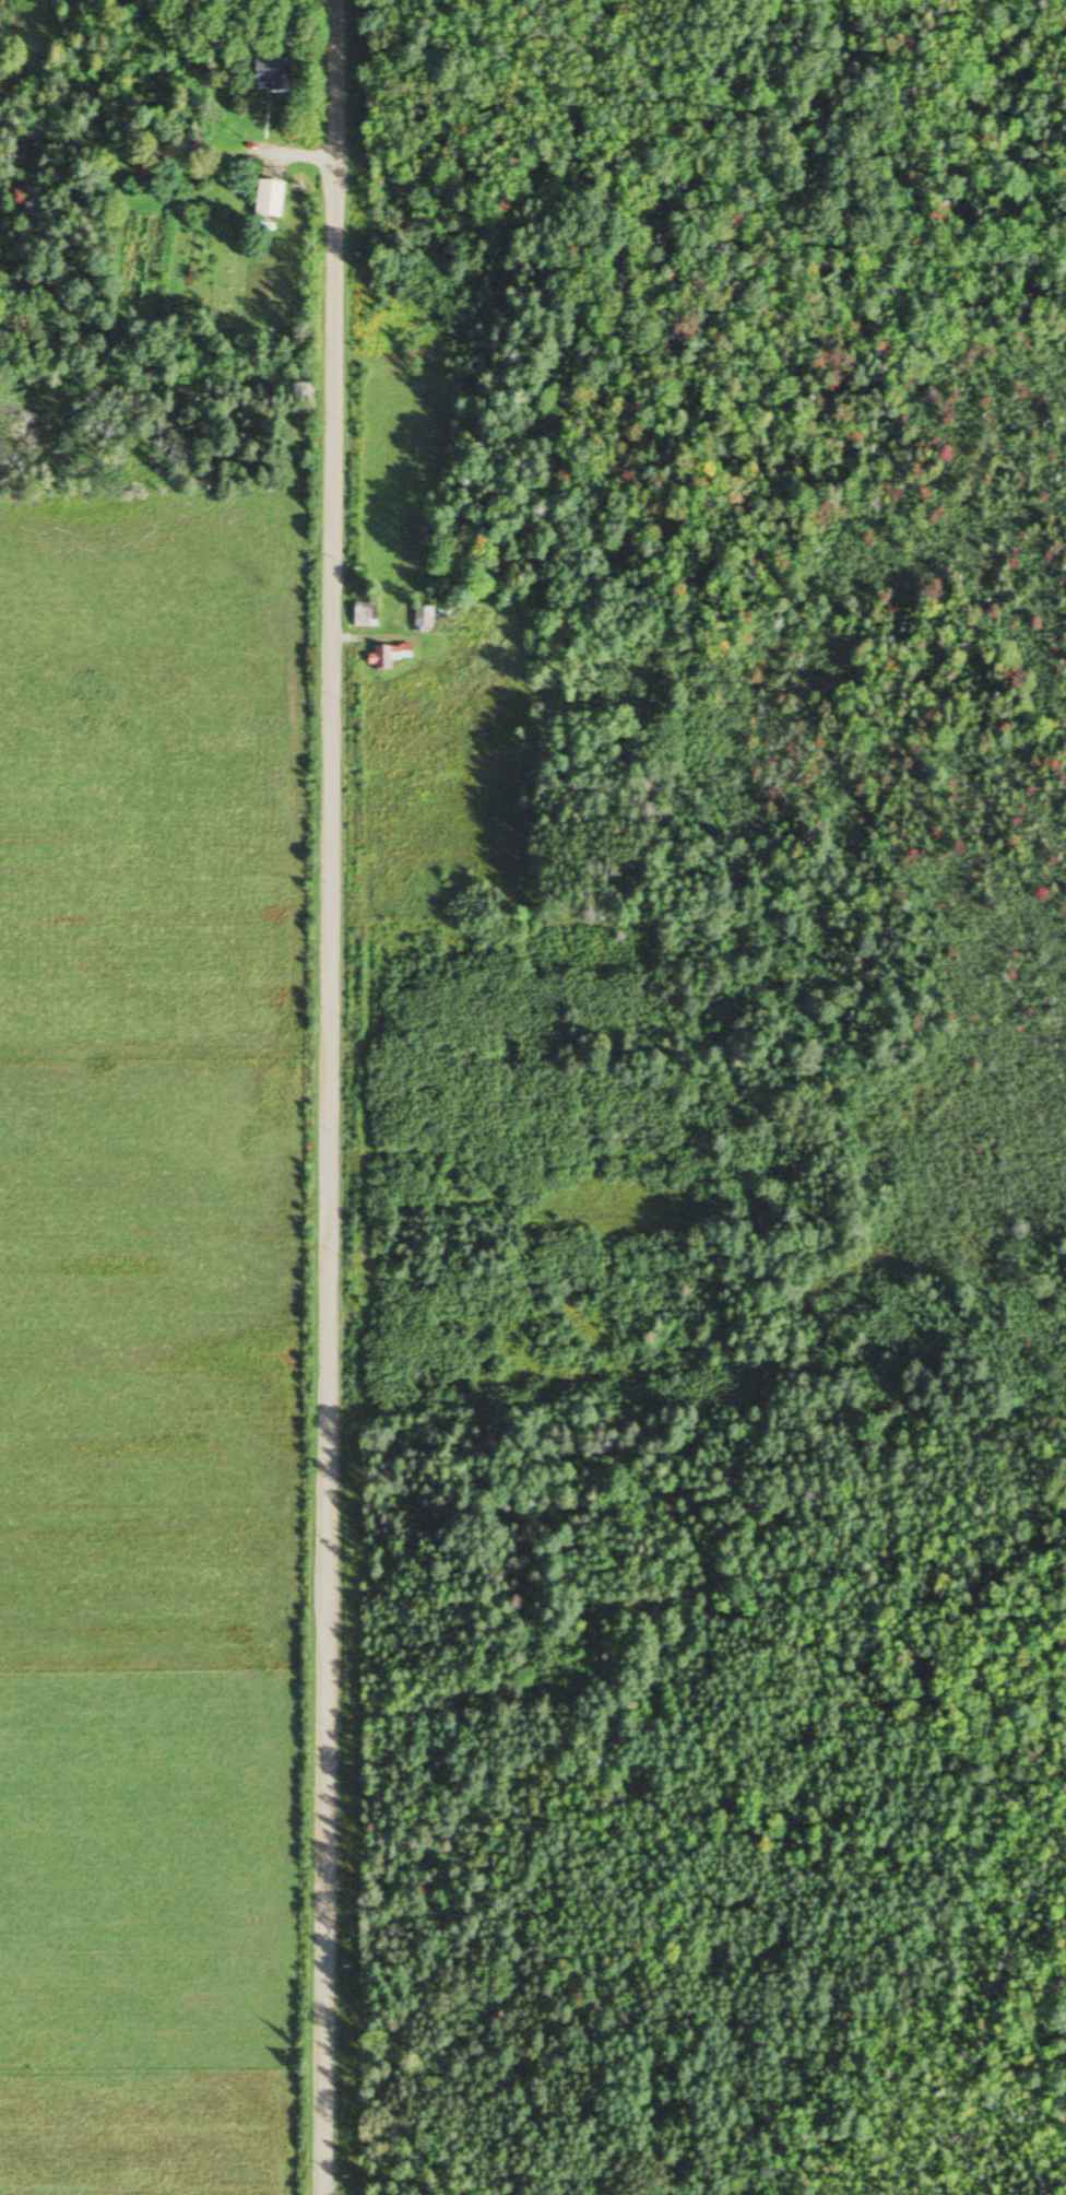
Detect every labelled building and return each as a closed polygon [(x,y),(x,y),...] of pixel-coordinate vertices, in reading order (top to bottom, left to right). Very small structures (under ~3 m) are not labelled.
[(289,60),(253,60),(253,92),(289,92),(289,60)] [(252,217),(278,219),(281,184),(255,182),(252,217)] [(352,626),(374,626),(374,603),(352,603),(352,626)] [(431,608),(411,608),(411,631),(431,631),(431,608)] [(388,671),(388,660),(408,660),(408,646),(368,647),(368,671),(388,671)]
